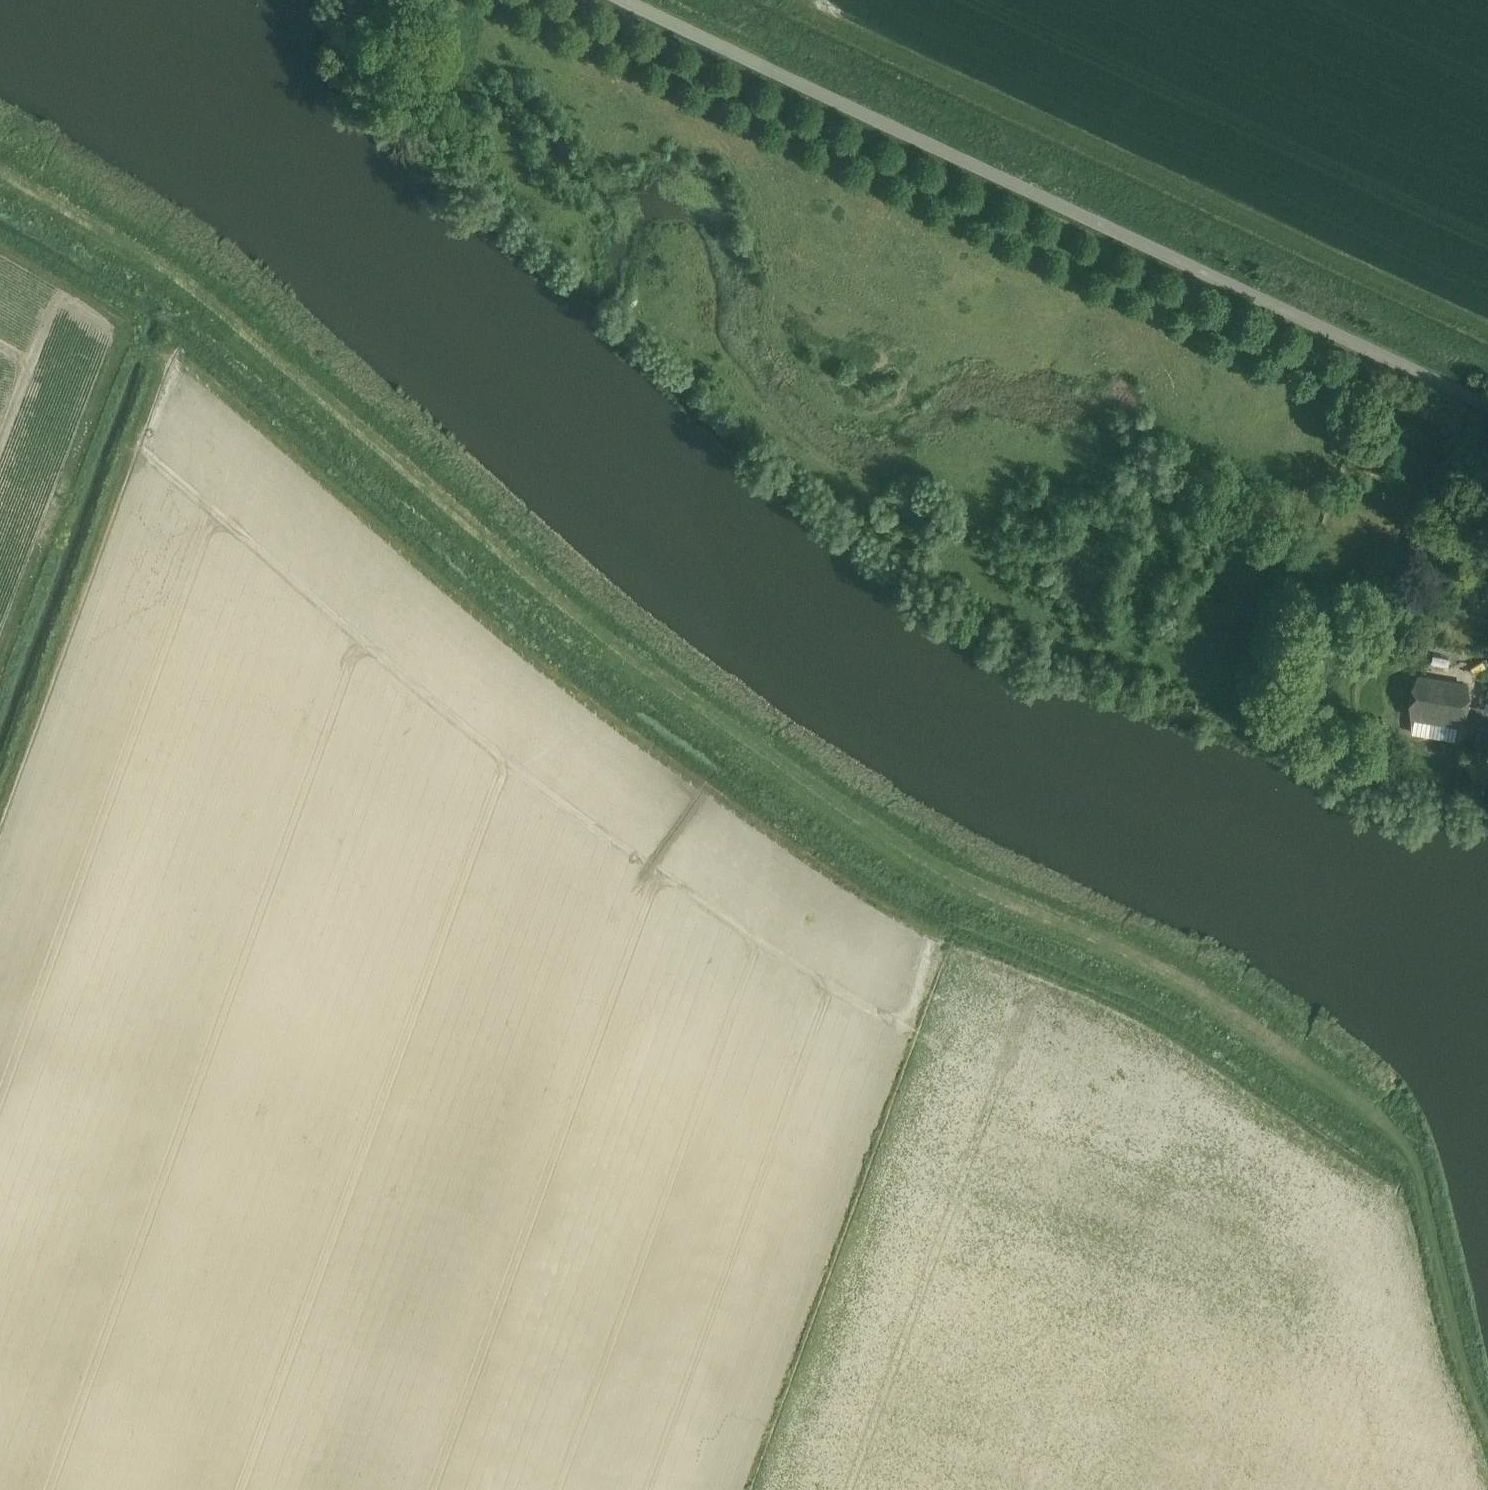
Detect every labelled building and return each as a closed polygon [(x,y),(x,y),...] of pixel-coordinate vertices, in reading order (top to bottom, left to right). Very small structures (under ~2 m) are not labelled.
[(1446,567),(1459,532),(1421,519),(1409,553),(1446,567)] [(1487,712),(1453,707),(1458,678),(1441,676),(1440,682),(1425,680),(1422,700),(1419,715),(1452,720),(1452,719),(1484,724),(1481,748),(1487,749),(1487,703),(1487,712)]
